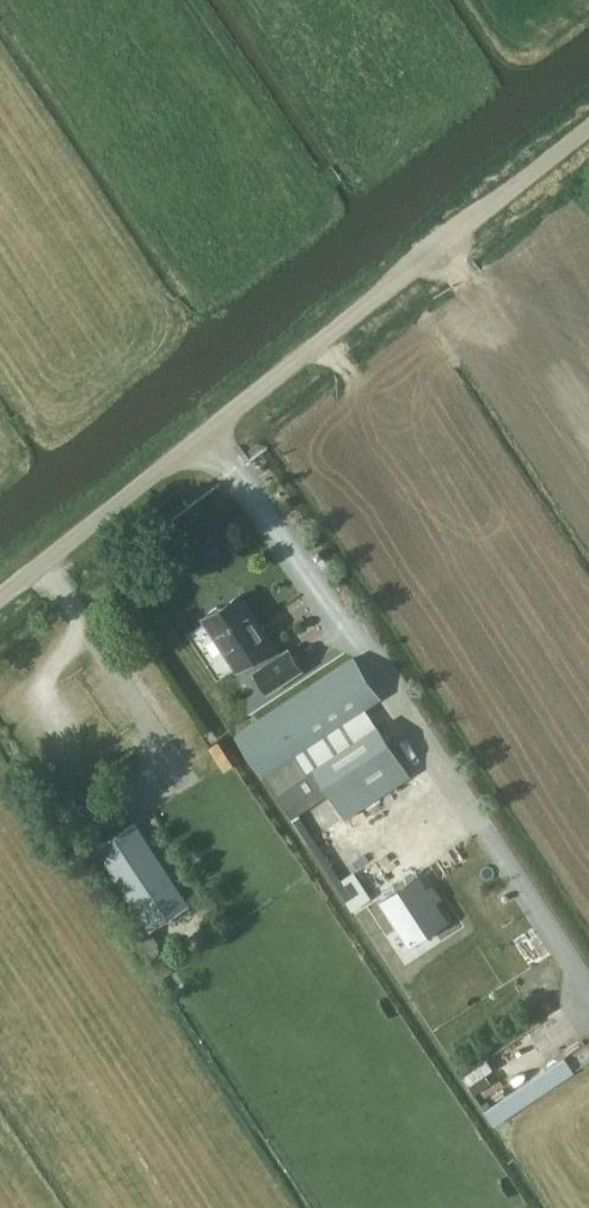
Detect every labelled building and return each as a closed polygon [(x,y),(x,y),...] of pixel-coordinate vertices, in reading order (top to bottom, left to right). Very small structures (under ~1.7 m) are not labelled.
[(252,671),(267,694),(304,671),(289,647),(281,652),(241,592),(201,618),(235,670),(257,656),(262,664),(252,671)] [(236,733),(275,793),(307,772),(293,752),(378,697),(352,658),(236,733)] [(344,816),(408,774),(375,723),(311,765),(344,816)] [(147,928),(187,902),(134,821),(94,847),(147,928)] [(530,1070),(585,1037),(567,1008),(496,1051),(497,1053),(470,1070),(480,1087),(508,1069),(524,1059),(530,1070)] [(492,1129),(572,1076),(562,1060),(482,1114),(492,1129)]
